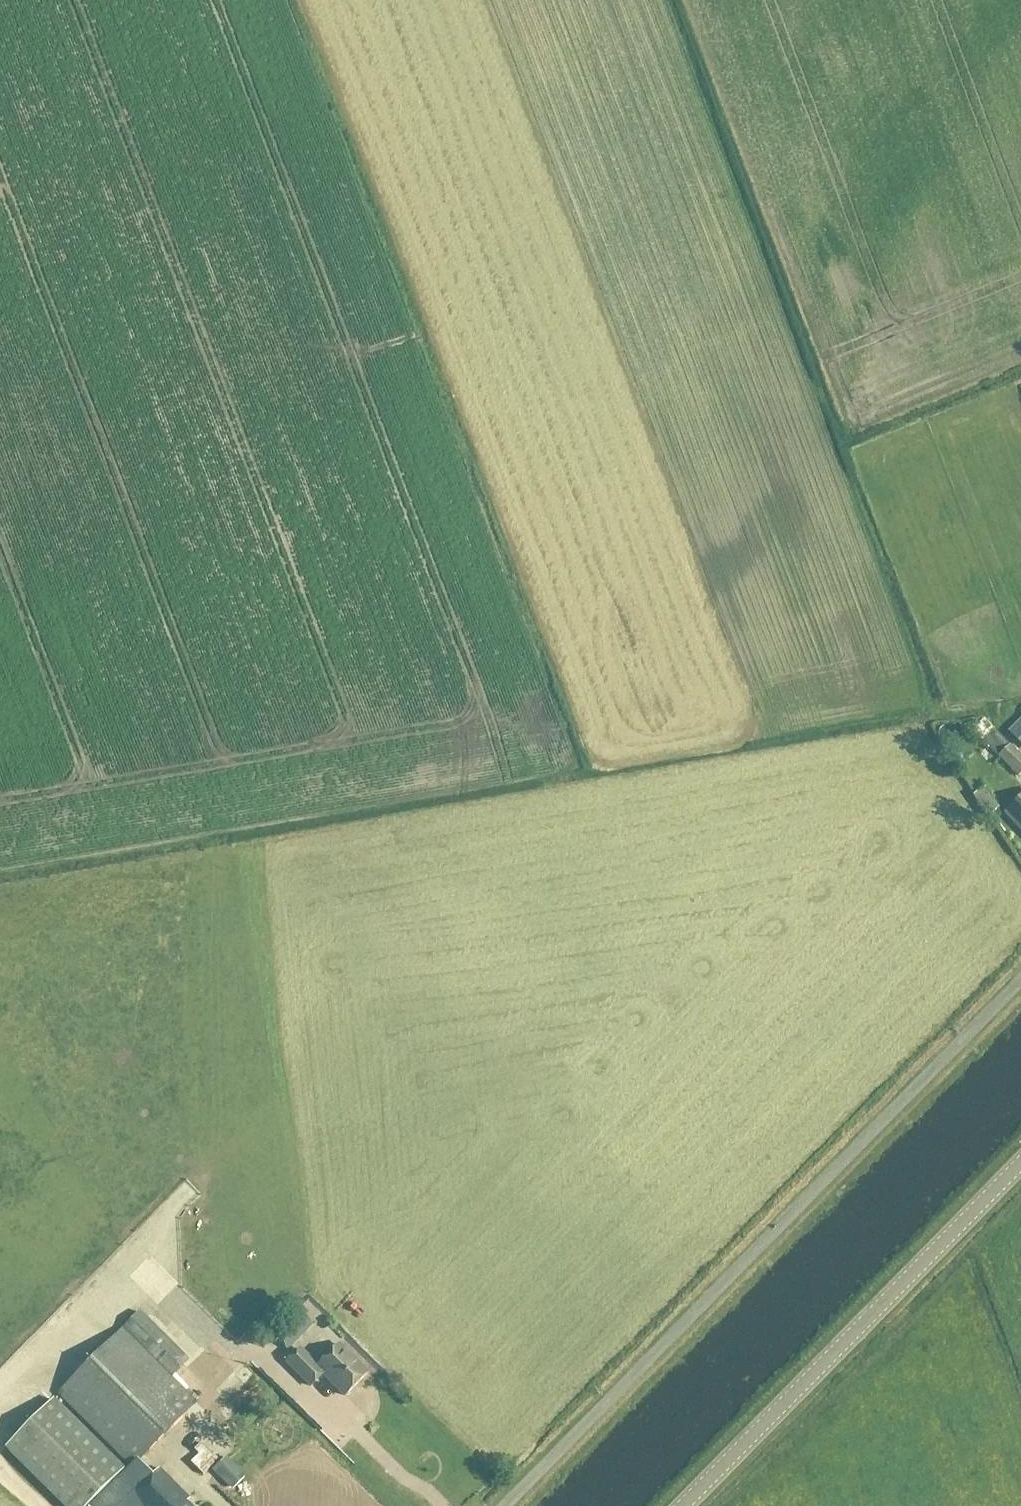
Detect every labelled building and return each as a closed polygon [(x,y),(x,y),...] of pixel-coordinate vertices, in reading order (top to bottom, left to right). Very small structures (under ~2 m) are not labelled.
[(1020,740),(1020,719),(1008,732),(1019,742),(1020,740)] [(994,728),(982,740),(999,756),(1010,745),(994,728)] [(999,756),(997,757),(1018,778),(1020,775),(1020,756),(1010,745),(999,756)] [(1006,813),(1020,828),(1020,798),(1006,813)] [(59,1395),(132,1467),(94,1505),(190,1505),(186,1503),(190,1499),(159,1469),(154,1475),(139,1461),(197,1402),(172,1378),(189,1361),(140,1312),(59,1395)] [(323,1374),(345,1396),(368,1373),(339,1345),(318,1367),(300,1349),(287,1362),(311,1386),(323,1374)] [(5,1449),(63,1505),(90,1505),(125,1470),(53,1400),(5,1449)] [(191,1462),(203,1475),(218,1461),(206,1448),(191,1462)] [(244,1475),(224,1456),(214,1466),(234,1485),(244,1475)]
